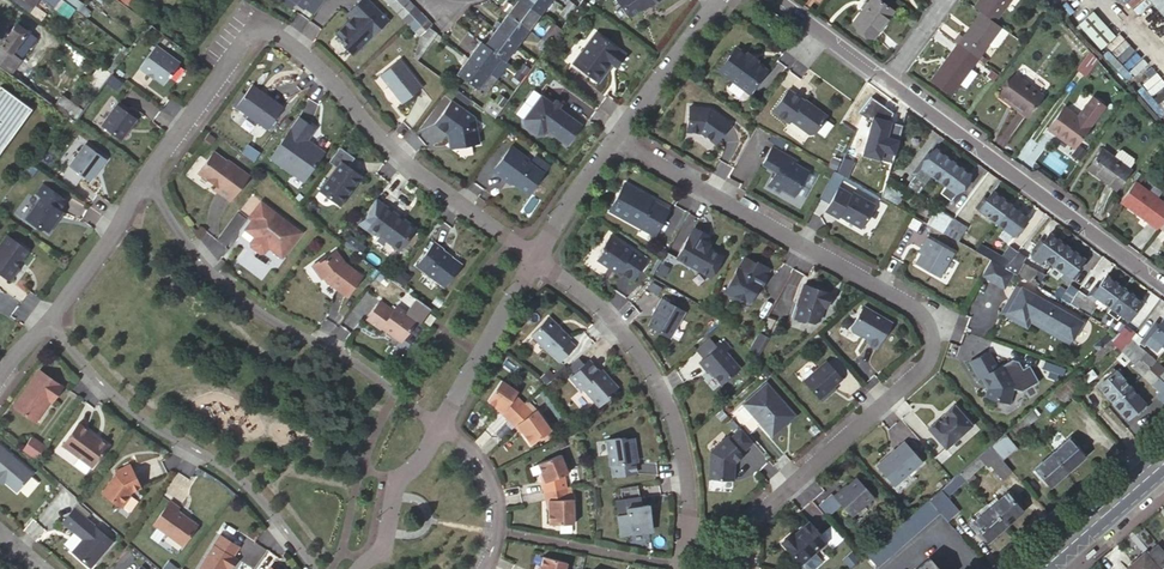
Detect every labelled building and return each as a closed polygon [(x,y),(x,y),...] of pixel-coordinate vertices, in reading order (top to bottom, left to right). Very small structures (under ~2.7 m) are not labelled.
[(29,12),(33,6),(24,0),(13,0),(29,12)] [(135,14),(141,5),(135,0),(117,0),(135,14)] [(322,0),(307,0),(302,7),(312,14),(322,0)] [(367,0),(361,0),(351,10),(358,17),(353,22),(348,21),(335,34),(342,41),(340,43),(353,55),(372,35),(372,34),(375,31),(375,32),(387,20),(367,0)] [(408,0),(397,0),(391,6),(393,9),(396,12),(409,1),(408,0)] [(507,14),(528,30),(540,13),(521,0),(517,0),(513,5),(507,14)] [(551,0),(521,0),(540,13),(551,0)] [(565,8),(570,12),(578,1),(576,0),(570,0),(565,8)] [(629,17),(648,4),(650,6),(659,0),(617,0),(629,17)] [(877,0),(868,0),(852,22),(872,36),(891,10),(877,0)] [(974,6),(981,11),(995,22),(1011,0),(978,0),(974,6)] [(1163,17),(1163,0),(1149,0),(1163,17)] [(402,18),(414,6),(409,1),(396,12),(402,18)] [(579,5),(572,14),(576,18),(583,8),(579,5)] [(402,18),(407,23),(420,12),(414,6),(402,18)] [(570,12),(565,8),(556,18),(562,23),(570,12)] [(358,17),(351,10),(346,15),(353,22),(358,17)] [(989,43),(1001,27),(995,22),(981,11),(962,37),(958,35),(953,42),(957,44),(977,59),(981,54),(989,43)] [(1116,36),(1094,11),(1079,25),(1102,50),(1116,36)] [(407,23),(413,29),(425,17),(420,12),(407,23)] [(782,19),(773,12),(765,23),(774,29),(782,19)] [(507,14),(495,29),(517,45),(528,30),(507,14)] [(419,35),(429,27),(432,24),(425,17),(413,29),(419,35)] [(0,47),(0,66),(10,73),(15,66),(12,64),(17,57),(12,53),(14,50),(23,56),(36,38),(16,23),(0,45),(0,46),(1,46),(0,47)] [(558,27),(553,23),(545,34),(551,38),(558,27)] [(419,35),(414,57),(416,59),(436,33),(429,27),(419,35)] [(1001,27),(989,43),(994,47),(998,46),(1008,32),(1001,27)] [(495,29),(484,44),(501,56),(500,58),(505,61),(506,60),(517,45),(495,29)] [(595,33),(573,63),(595,80),(608,62),(612,65),(613,65),(614,64),(621,55),(622,53),(595,33)] [(480,41),(468,57),(496,78),(497,78),(503,69),(496,64),(500,58),(501,56),(484,44),(480,41)] [(977,59),(957,44),(931,81),(952,96),(977,59)] [(178,62),(155,45),(139,66),(147,72),(148,71),(163,83),(178,62)] [(744,54),(734,47),(718,70),(748,92),(765,69),(754,62),(744,54)] [(17,57),(21,59),(23,56),(14,50),(12,53),(17,57)] [(746,51),(744,54),(754,62),(757,59),(746,51)] [(1091,52),(1078,69),(1087,76),(1099,61),(1091,52)] [(528,69),(536,58),(530,54),(522,65),(528,69)] [(621,55),(614,64),(617,66),(624,57),(621,55)] [(12,64),(15,66),(21,59),(17,57),(12,64)] [(468,57),(456,74),(476,87),(474,90),(483,97),(497,78),(496,78),(468,57)] [(400,59),(380,74),(386,82),(388,81),(389,84),(388,85),(402,102),(422,87),(400,59)] [(598,82),(612,65),(608,62),(595,80),(598,82)] [(111,73),(100,65),(80,92),(91,100),(107,78),(111,73)] [(517,85),(524,74),(519,69),(511,80),(517,85)] [(1043,96),(1015,75),(999,96),(1028,117),(1043,96)] [(283,107),(251,84),(244,95),(234,107),(266,130),(283,107)] [(32,108),(0,85),(0,151),(32,108)] [(787,90),(772,110),(788,123),(789,121),(808,135),(812,134),(825,117),(803,100),(803,102),(787,90)] [(495,118),(502,107),(500,105),(508,96),(502,91),(495,101),(490,98),(482,109),(495,118)] [(244,95),(241,93),(232,105),(234,107),(244,95)] [(551,103),(540,94),(522,118),(524,125),(535,133),(542,133),(545,129),(564,144),(579,124),(558,108),(551,103)] [(76,119),(83,110),(74,103),(62,95),(55,104),(76,119)] [(861,113),(874,123),(866,152),(892,159),(902,125),(892,122),(895,113),(873,97),(861,113)] [(554,99),(551,103),(558,108),(560,104),(554,99)] [(76,100),(74,103),(83,110),(85,107),(76,100)] [(474,117),(451,100),(434,124),(447,134),(448,142),(456,147),(478,144),(476,130),(471,126),(474,120),(474,117)] [(1048,129),(1057,136),(1059,133),(1076,146),(1089,129),(1103,109),(1091,101),(1077,120),(1063,109),(1048,129)] [(136,119),(116,104),(101,124),(120,139),(136,119)] [(709,108),(689,106),(686,131),(700,132),(714,143),(729,123),(709,108)] [(314,130),(298,118),(269,158),(302,182),(323,153),(306,141),(314,130)] [(843,123),(840,127),(853,135),(856,131),(843,123)] [(1059,133),(1057,136),(1073,149),(1076,146),(1059,133)] [(85,143),(69,165),(89,180),(105,158),(85,143)] [(528,158),(510,145),(492,170),(509,183),(517,182),(517,186),(527,193),(543,172),(528,162),(528,158)] [(780,188),(793,196),(807,171),(794,163),(795,161),(771,147),(761,165),(774,172),(766,186),(778,192),(780,188)] [(352,158),(338,148),(327,162),(335,168),(318,191),(338,205),(359,176),(346,167),(352,158)] [(939,180),(952,161),(935,149),(915,175),(926,183),(932,175),(939,180)] [(1129,169),(1114,158),(1103,149),(1089,169),(1116,189),(1130,170),(1129,169)] [(1120,150),(1114,158),(1129,169),(1135,161),(1134,158),(1122,150),(1120,150)] [(225,162),(212,153),(198,174),(211,183),(211,182),(217,186),(215,190),(231,201),(249,176),(228,161),(225,162)] [(853,161),(844,157),(837,172),(846,177),(853,161)] [(830,167),(837,170),(841,162),(834,159),(830,167)] [(969,174),(952,161),(939,180),(946,185),(940,193),(950,201),(965,180),(969,174)] [(832,180),(838,183),(840,179),(842,176),(837,172),(832,180)] [(842,176),(840,179),(875,199),(877,196),(842,176)] [(818,197),(828,202),(837,187),(838,184),(829,178),(818,197)] [(953,203),(968,183),(965,180),(950,201),(953,203)] [(1120,202),(1157,229),(1159,227),(1163,220),(1163,202),(1157,197),(1148,191),(1136,181),(1120,202)] [(58,210),(65,200),(42,183),(35,193),(40,197),(24,218),(35,226),(39,226),(47,232),(55,222),(54,219),(60,211),(58,210)] [(1153,185),(1148,191),(1157,197),(1161,191),(1153,185)] [(643,198),(625,186),(608,211),(650,241),(667,217),(642,199),(643,198)] [(849,195),(837,187),(824,208),(838,216),(839,214),(861,226),(873,205),(851,193),(849,195)] [(996,222),(1010,204),(992,192),(984,203),(982,207),(979,205),(977,208),(996,222)] [(250,220),(263,204),(260,201),(247,217),(250,220)] [(300,232),(263,204),(250,220),(243,229),(253,236),(249,242),(249,246),(258,253),(262,252),(267,247),(280,257),(300,232)] [(1027,217),(1010,204),(996,222),(1008,231),(1002,239),(1007,243),(1013,235),(1016,237),(1019,234),(1015,232),(1020,226),(1027,217)] [(384,205),(367,230),(375,236),(377,234),(398,250),(414,228),(403,219),(400,223),(390,215),(393,212),(384,205)] [(934,210),(926,223),(930,226),(943,233),(952,220),(934,210)] [(403,219),(393,212),(390,215),(400,223),(403,219)] [(967,229),(952,220),(943,233),(954,239),(958,241),(967,229)] [(1024,228),(1020,226),(1015,232),(1019,234),(1024,228)] [(676,258),(665,252),(661,259),(660,261),(659,263),(670,269),(674,262),(674,261),(681,260),(710,277),(722,256),(706,247),(708,243),(703,240),(706,235),(693,228),(676,258)] [(1045,258),(1053,264),(1067,246),(1049,234),(1044,241),(1041,239),(1032,250),(1036,252),(1032,257),(1039,262),(1039,261),(1042,256),(1045,258)] [(0,243),(0,274),(9,281),(18,267),(16,266),(27,250),(6,235),(0,243)] [(938,277),(952,252),(926,237),(921,245),(924,247),(915,263),(938,277)] [(356,244),(347,238),(342,245),(351,251),(356,244)] [(644,263),(607,238),(600,249),(600,253),(594,262),(606,270),(610,269),(612,271),(611,272),(615,275),(616,273),(631,283),(644,263)] [(441,249),(432,242),(417,263),(425,270),(424,271),(442,284),(446,284),(458,267),(457,263),(440,250),(441,249)] [(990,249),(985,257),(990,259),(1005,268),(1017,252),(1010,245),(1002,256),(990,249)] [(1067,246),(1053,264),(1064,272),(1061,277),(1067,282),(1070,277),(1073,279),(1075,276),(1072,274),(1075,270),(1084,259),(1067,246)] [(343,263),(335,251),(325,258),(324,256),(311,266),(321,278),(322,277),(325,281),(346,296),(361,276),(343,263)] [(1025,257),(1017,252),(1005,268),(1012,272),(1013,273),(1037,286),(1045,275),(1021,262),(1025,257)] [(755,291),(757,287),(761,285),(770,270),(756,262),(755,263),(743,257),(723,293),(735,299),(736,297),(748,303),(752,296),(751,292),(752,289),(755,291)] [(660,261),(658,259),(650,274),(652,275),(659,263),(660,261)] [(990,259),(984,268),(998,276),(996,280),(1005,285),(1012,272),(1005,268),(990,259)] [(425,270),(417,263),(415,265),(424,271),(425,270)] [(984,268),(980,275),(1004,288),(1005,285),(996,280),(998,276),(984,268)] [(1087,296),(1078,290),(1068,304),(1078,309),(1087,297),(1094,303),(1098,297),(1110,306),(1124,288),(1106,276),(1097,290),(1094,287),(1087,296)] [(830,293),(803,284),(798,298),(800,299),(793,318),(803,321),(805,319),(814,322),(817,321),(822,306),(825,307),(830,293)] [(1057,288),(1053,295),(1065,302),(1068,304),(1078,290),(1070,284),(1064,293),(1057,288)] [(1007,311),(1021,287),(1016,285),(1000,313),(1026,327),(1029,321),(1069,344),(1072,339),(1028,314),(1024,320),(1007,311)] [(1081,322),(1021,287),(1007,311),(1024,320),(1028,314),(1072,339),(1081,322)] [(1141,301),(1124,288),(1110,306),(1130,321),(1140,307),(1137,305),(1141,301)] [(656,309),(647,325),(669,337),(683,311),(660,298),(654,308),(656,309)] [(400,340),(415,320),(395,306),(392,310),(378,301),(365,319),(379,329),(381,326),(389,332),(389,334),(398,341),(400,340)] [(866,342),(875,347),(890,322),(862,306),(850,327),(851,331),(859,335),(861,334),(868,339),(866,342)] [(429,313),(423,322),(428,325),(435,317),(429,313)] [(1104,313),(1100,322),(1106,325),(1110,328),(1116,331),(1120,322),(1104,313)] [(570,337),(547,316),(531,333),(560,361),(574,345),(568,339),(570,337)] [(1159,325),(1156,323),(1144,340),(1155,349),(1160,343),(1163,346),(1163,318),(1159,325)] [(1120,322),(1116,331),(1119,333),(1110,340),(1115,344),(1121,351),(1130,339),(1136,332),(1121,321),(1120,322)] [(1111,339),(1119,333),(1116,331),(1110,328),(1108,329),(1107,330),(1107,331),(1106,333),(1107,335),(1107,336),(1108,337),(1109,338),(1111,339)] [(758,332),(749,348),(755,355),(766,337),(758,332)] [(1130,339),(1121,351),(1127,357),(1138,346),(1130,339)] [(729,347),(723,340),(699,362),(706,371),(708,369),(720,384),(739,367),(724,351),(729,347)] [(1110,340),(1088,360),(1092,365),(1115,344),(1110,340)] [(1138,346),(1127,357),(1135,365),(1139,360),(1149,368),(1155,362),(1138,346)] [(989,352),(970,363),(979,380),(984,377),(990,388),(987,389),(985,396),(1010,403),(1015,385),(1003,365),(998,368),(989,352)] [(569,366),(575,372),(584,364),(578,358),(569,366)] [(599,371),(589,360),(584,364),(575,372),(570,377),(581,389),(583,387),(599,405),(610,395),(610,393),(616,387),(616,385),(609,376),(607,377),(601,370),(599,371)] [(825,360),(803,380),(819,398),(833,386),(841,379),(825,360)] [(1142,375),(1149,368),(1139,360),(1135,365),(1133,367),(1142,375)] [(1155,362),(1149,368),(1154,373),(1163,382),(1163,370),(1155,362)] [(1154,373),(1149,368),(1142,375),(1162,393),(1158,397),(1163,403),(1163,382),(1154,373)] [(38,370),(12,407),(32,421),(47,400),(50,402),(61,387),(38,370)] [(1114,403),(1130,387),(1115,370),(1099,386),(1114,403)] [(1064,381),(1075,394),(1083,387),(1072,374),(1064,381)] [(501,409),(500,411),(507,417),(522,401),(513,392),(516,389),(499,377),(485,397),(501,409)] [(1064,381),(1051,393),(1062,405),(1075,394),(1064,381)] [(765,383),(742,404),(771,436),(783,425),(794,415),(788,409),(765,383)] [(833,386),(819,398),(821,401),(835,388),(833,386)] [(1141,406),(1143,408),(1147,406),(1130,387),(1114,403),(1128,418),(1137,409),(1141,406)] [(522,401),(507,417),(513,424),(516,423),(531,441),(550,426),(535,407),(532,410),(522,401)] [(740,406),(731,414),(749,434),(758,426),(740,406)] [(936,421),(927,429),(944,449),(971,426),(954,406),(944,414),(946,416),(938,423),(936,421)] [(1031,410),(1021,418),(1028,425),(1029,424),(1037,417),(1031,410)] [(77,423),(61,445),(91,467),(107,445),(97,438),(97,439),(84,430),(85,429),(77,423)] [(752,442),(736,424),(724,434),(726,437),(710,451),(708,478),(732,480),(733,469),(730,466),(742,455),(740,452),(752,442)] [(990,445),(1001,458),(1015,446),(1004,434),(990,445)] [(44,446),(31,437),(22,449),(35,458),(44,446)] [(611,465),(613,476),(636,473),(634,462),(636,462),(635,457),(634,457),(633,455),(635,452),(633,438),(623,439),(620,437),(606,439),(610,465),(611,465)] [(1052,453),(1067,471),(1084,457),(1071,442),(1073,440),(1071,437),(1052,453)] [(922,462),(904,442),(876,467),(894,487),(922,462)] [(977,457),(959,472),(966,480),(988,461),(1002,479),(1011,471),(1001,458),(990,445),(977,457)] [(0,446),(0,478),(4,482),(17,492),(32,473),(0,446)] [(1050,486),(1067,471),(1052,453),(1032,470),(1035,473),(1037,471),(1041,475),(1050,486)] [(544,490),(566,487),(564,474),(568,472),(562,454),(538,461),(544,480),(542,482),(544,490)] [(117,475),(113,477),(101,493),(121,507),(129,495),(128,494),(129,492),(140,487),(129,464),(115,471),(117,475)] [(939,513),(947,521),(959,510),(947,496),(966,480),(959,472),(928,500),(939,513)] [(841,490),(833,496),(851,516),(872,498),(856,478),(842,491),(841,490)] [(566,487),(544,490),(545,499),(548,501),(549,524),(574,523),(573,499),(569,499),(566,487)] [(640,505),(638,489),(620,491),(621,500),(616,501),(617,514),(616,515),(619,534),(651,530),(648,510),(644,511),(643,505),(640,505)] [(1009,491),(990,507),(1006,525),(1022,510),(1019,507),(1014,501),(1009,496),(1012,494),(1009,491)] [(1021,505),(1012,494),(1009,496),(1014,501),(1019,507),(1021,505)] [(912,514),(866,554),(878,567),(939,513),(928,500),(912,514)] [(156,522),(184,545),(198,529),(197,524),(181,510),(183,508),(174,501),(156,522)] [(1006,525),(990,507),(971,525),(973,528),(976,525),(979,529),(989,541),(1005,526),(1006,525)] [(89,567),(112,541),(74,508),(62,522),(82,540),(71,552),(89,567)] [(826,542),(809,522),(800,530),(801,531),(795,536),(789,536),(783,541),(783,545),(800,564),(826,542)] [(237,545),(217,534),(198,568),(224,568),(225,567),(229,568),(235,558),(231,556),(237,545)] [(1151,550),(1147,554),(1159,568),(1163,564),(1151,550)] [(1147,554),(1145,552),(1126,568),(1159,568),(1160,568),(1159,568),(1147,554)] [(567,562),(544,554),(539,568),(565,568),(567,562)] [(930,557),(916,568),(940,568),(930,557)]
